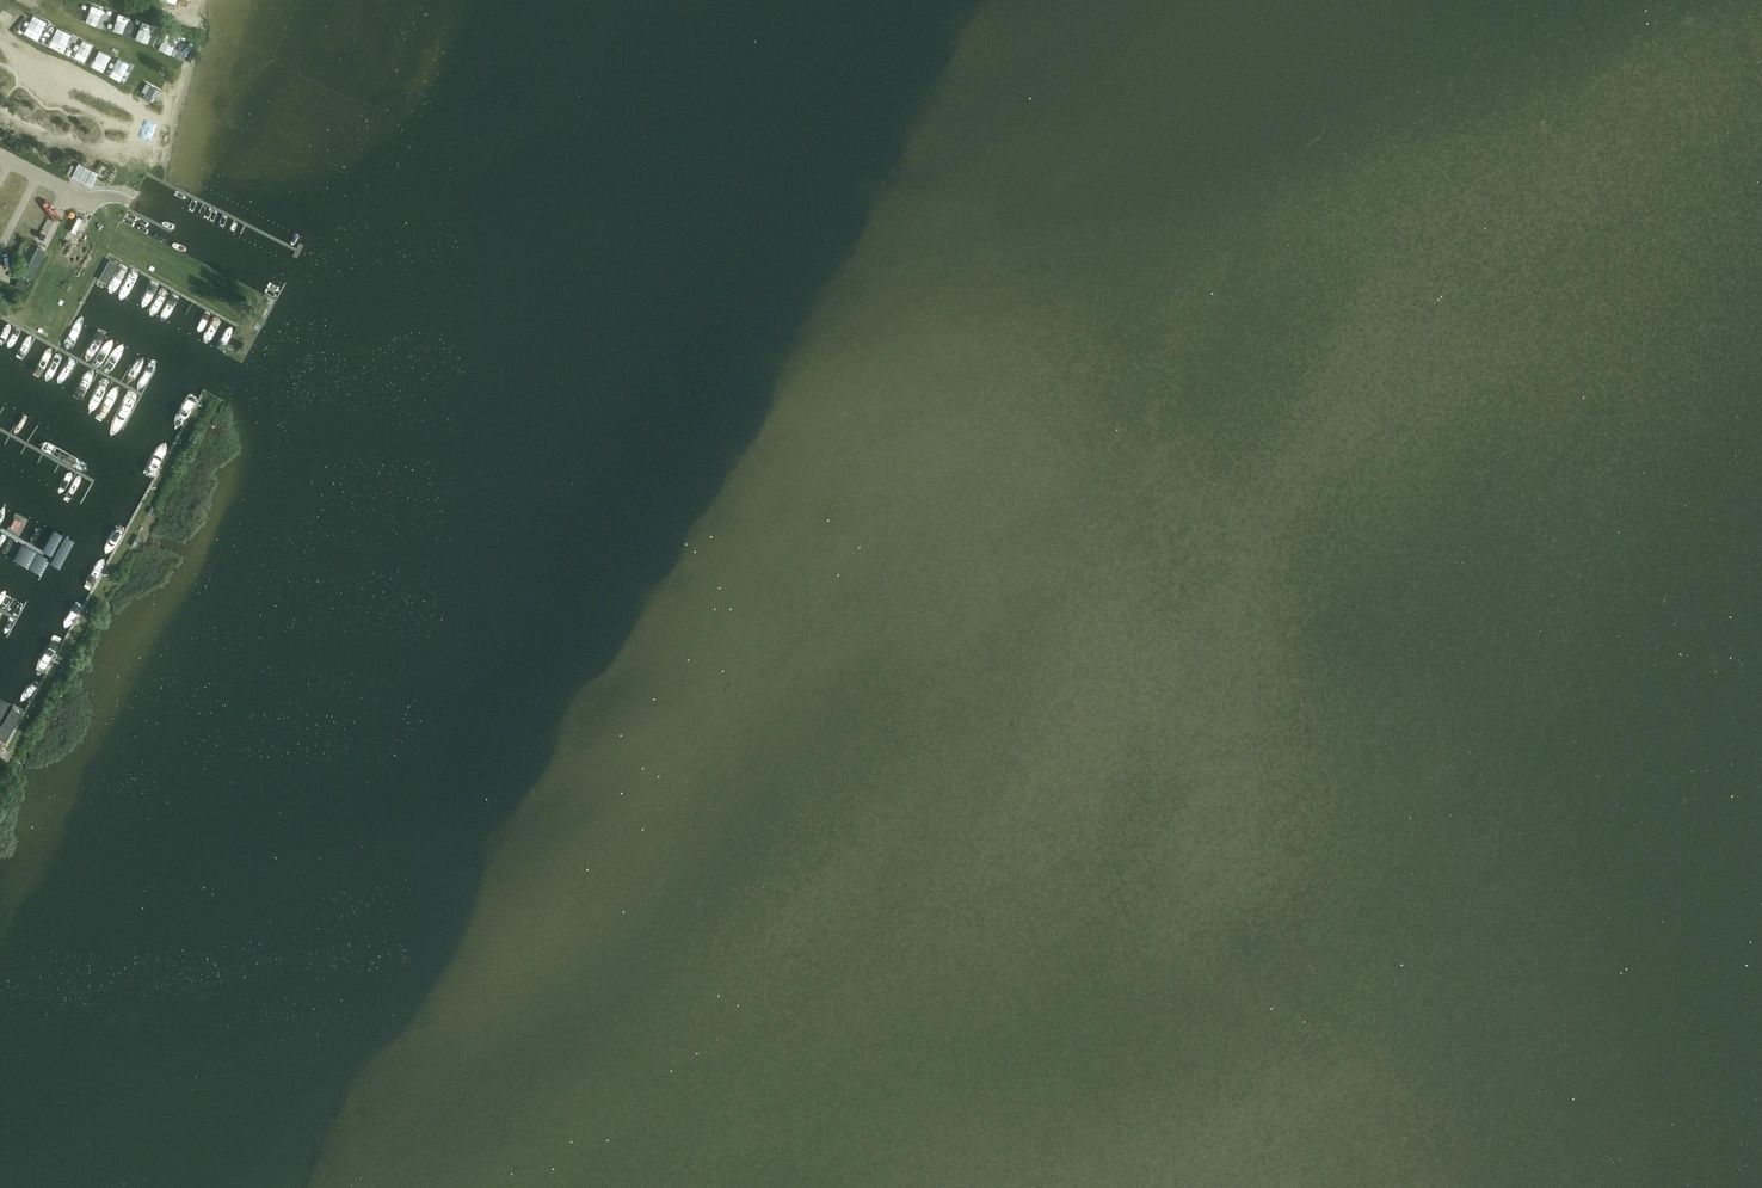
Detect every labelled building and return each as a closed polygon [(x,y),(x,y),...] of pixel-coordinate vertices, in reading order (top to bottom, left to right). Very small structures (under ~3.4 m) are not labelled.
[(10,69),(0,64),(0,89),(10,69)] [(146,82),(141,91),(144,92),(146,93),(151,85),(146,82)] [(156,87),(151,96),(152,97),(155,99),(160,90),(156,87)] [(144,92),(142,97),(150,101),(152,97),(151,96),(146,93),(144,92)] [(76,167),(72,176),(91,185),(98,172),(78,162),(76,167)] [(38,246),(23,274),(32,278),(46,250),(38,246)] [(110,257),(95,284),(104,289),(119,262),(110,257)] [(20,278),(16,287),(24,290),(28,281),(20,278)] [(9,703),(0,698),(0,720),(9,703)] [(0,730),(0,738),(6,741),(23,709),(14,704),(0,730)]
